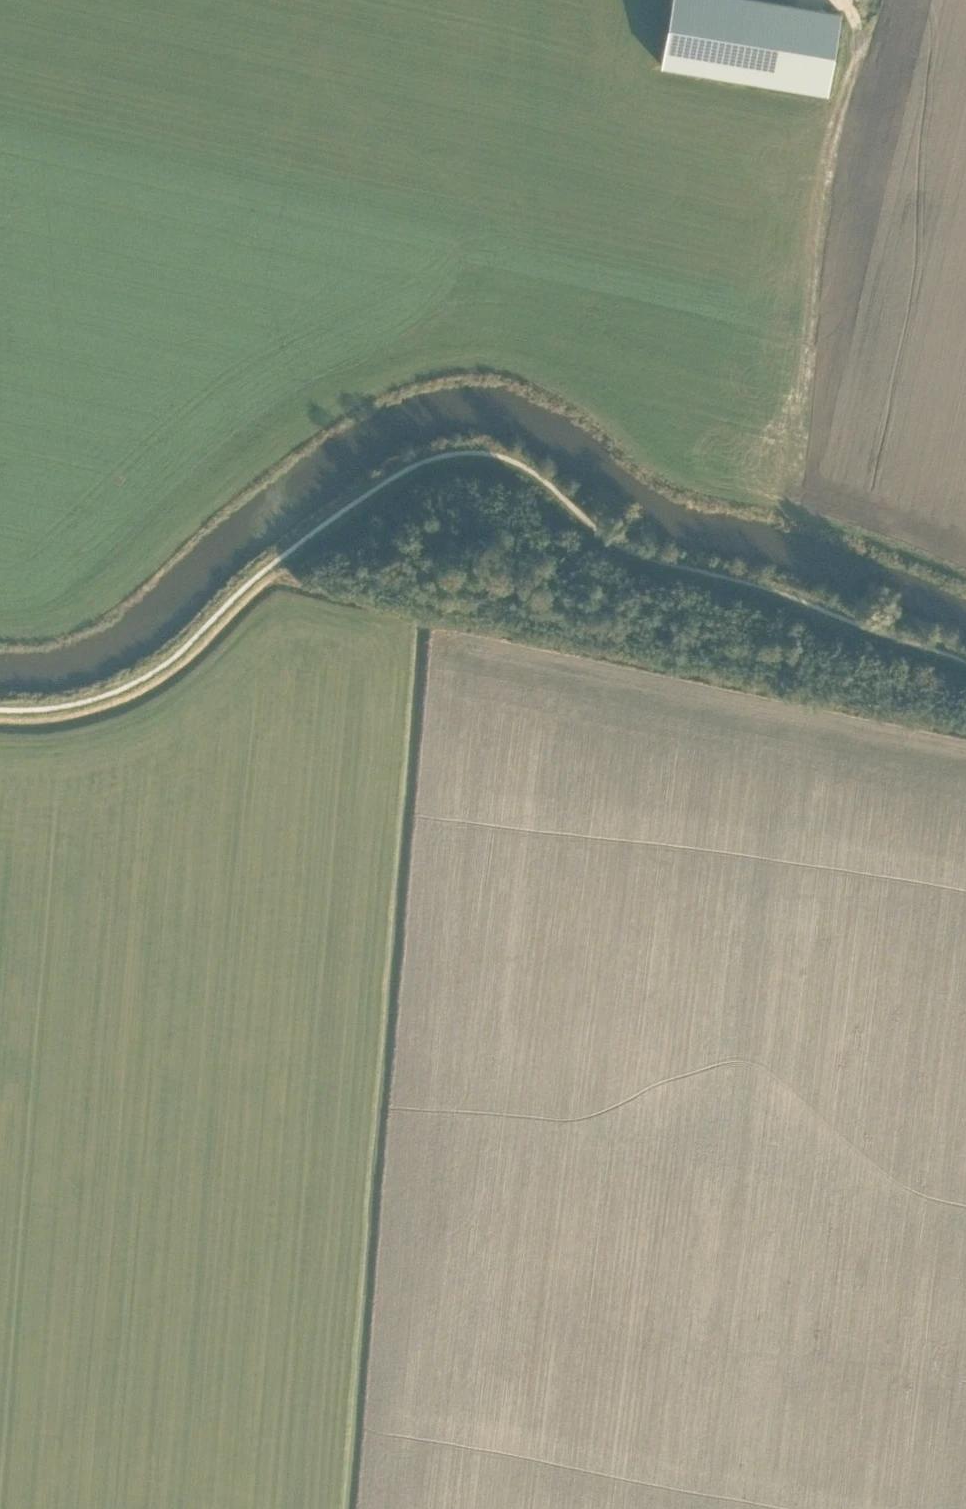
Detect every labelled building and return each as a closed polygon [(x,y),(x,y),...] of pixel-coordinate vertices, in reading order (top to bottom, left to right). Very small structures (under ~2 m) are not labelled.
[(777,0),(672,0),(661,65),(827,93),(841,11),(777,0)]
